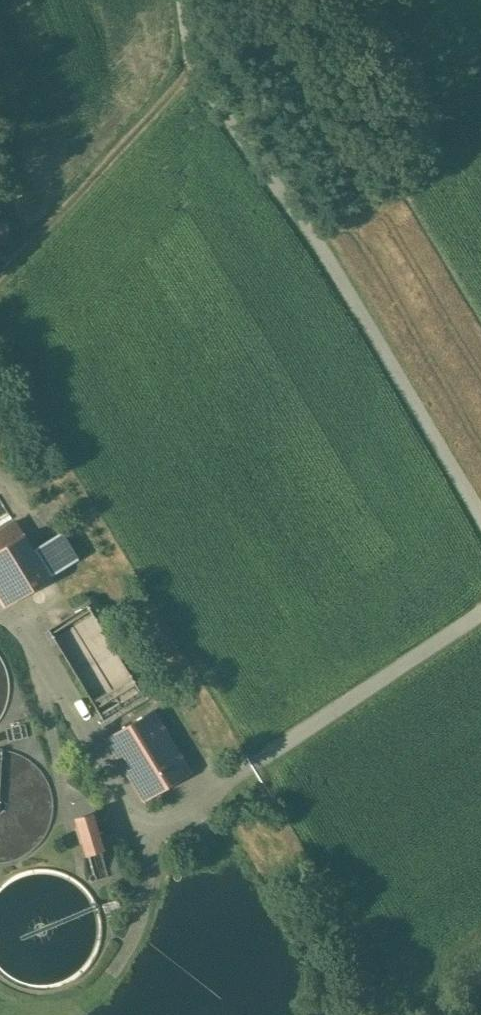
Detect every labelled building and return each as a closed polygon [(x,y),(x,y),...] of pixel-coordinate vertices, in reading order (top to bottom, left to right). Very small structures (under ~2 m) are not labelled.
[(0,529),(0,599),(3,604),(19,595),(47,578),(13,521),(0,529)] [(151,710),(106,738),(143,799),(188,771),(151,710)] [(24,723),(4,727),(7,740),(27,736),(24,723)] [(100,848),(89,814),(75,818),(86,853),(86,852),(93,873),(87,875),(89,881),(107,876),(99,849),(100,848)] [(123,896),(101,903),(104,912),(126,904),(123,896)]
